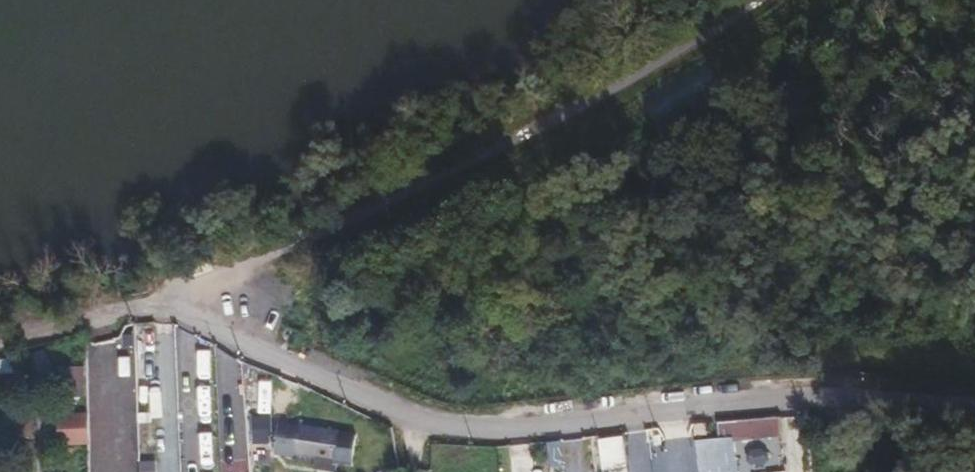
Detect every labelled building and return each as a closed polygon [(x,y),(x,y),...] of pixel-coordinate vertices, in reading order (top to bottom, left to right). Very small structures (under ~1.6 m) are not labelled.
[(279,436),(277,406),(267,404),(261,431),(279,436)] [(334,452),(341,422),(277,406),(279,436),(301,441),(299,451),(315,455),(317,447),(334,452)] [(63,413),(61,444),(91,446),(93,415),(63,413)] [(775,431),(774,413),(738,415),(738,432),(775,431)] [(738,432),(738,415),(715,417),(715,434),(738,434),(738,432)] [(703,431),(703,418),(690,419),(690,431),(703,431)] [(244,429),(219,430),(220,471),(245,471),(244,429)] [(612,468),(626,467),(623,436),(598,438),(602,471),(613,471),(612,468)] [(731,436),(694,443),(699,471),(738,471),(731,436)] [(650,440),(628,442),(630,471),(652,471),(650,440)] [(55,471),(79,471),(79,462),(55,462),(55,471)]
